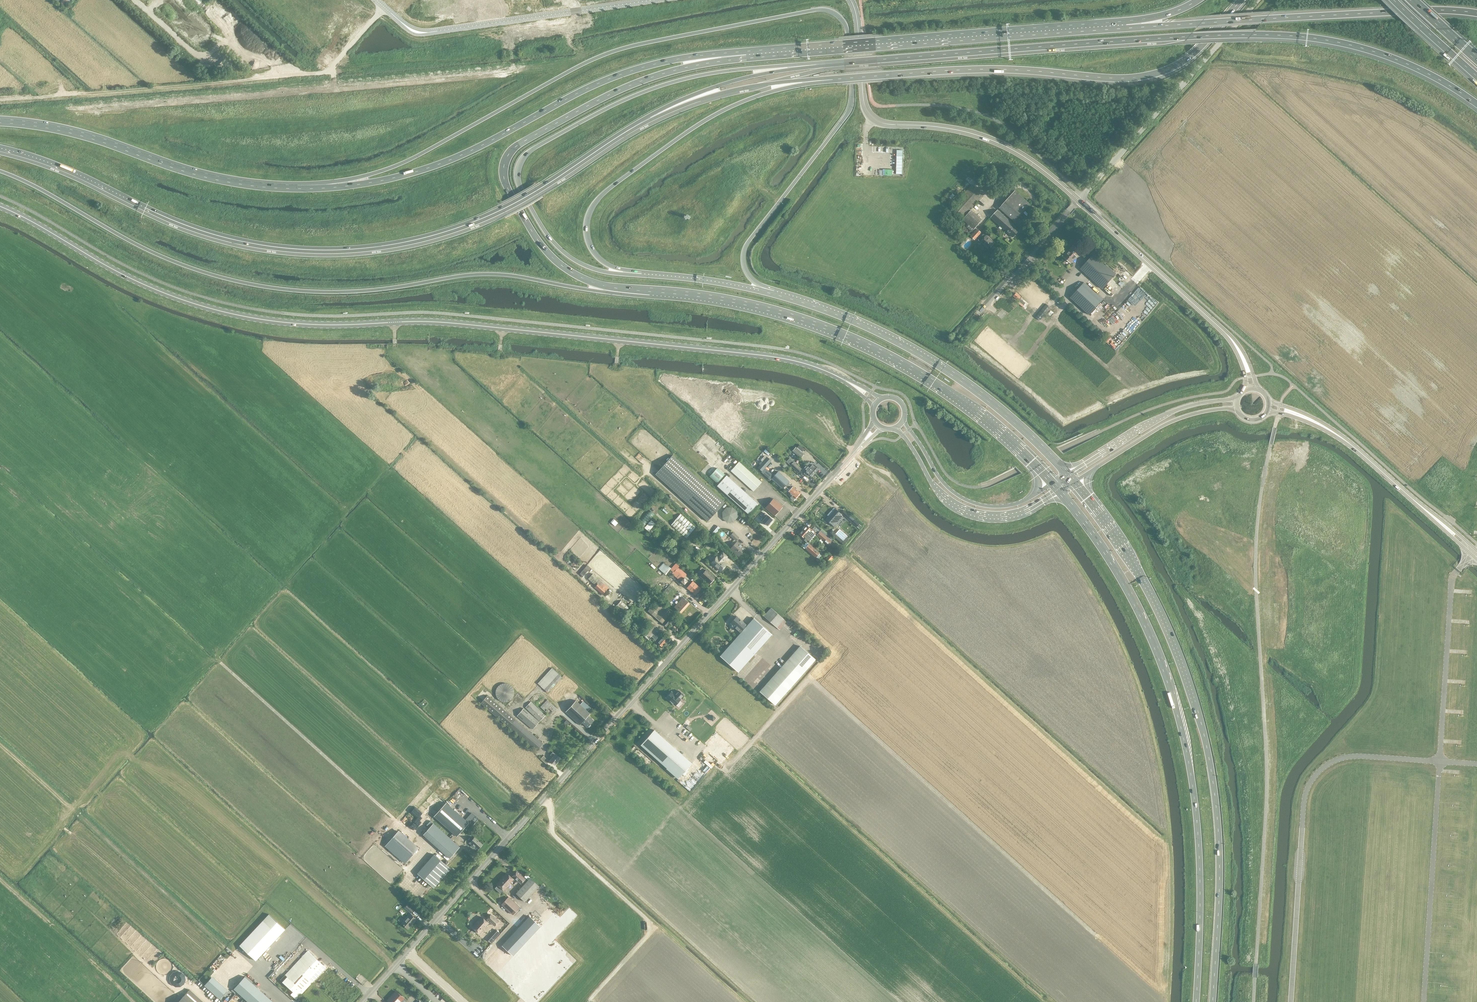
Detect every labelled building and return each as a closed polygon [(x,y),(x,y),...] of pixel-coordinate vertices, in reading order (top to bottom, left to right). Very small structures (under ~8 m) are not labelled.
[(270,53),(276,58),(280,54),(274,48),(270,53)] [(902,168),(880,167),(879,174),(902,175),(902,168)] [(962,218),(983,195),(971,185),(951,208),(962,218)] [(999,208),(998,209),(1004,214),(1005,213),(1014,221),(1030,204),(1015,191),(999,208)] [(1003,215),(1004,214),(998,209),(990,217),(1013,237),(1018,231),(1016,230),(1017,228),(1003,215)] [(974,229),(982,220),(971,210),(963,219),(974,229)] [(975,239),(982,232),(978,228),(971,235),(975,239)] [(986,235),(980,242),(989,249),(995,243),(986,235)] [(1076,253),(1079,251),(1073,246),(1069,250),(1064,257),(1071,263),(1076,256),(1074,254),(1076,253)] [(1116,274),(1094,253),(1080,268),(1102,289),(1116,274)] [(1089,314),(1103,299),(1084,283),(1071,297),(1089,314)] [(1039,313),(1043,316),(1051,307),(1046,303),(1039,313)] [(796,447),(792,451),(801,458),(804,454),(796,447)] [(707,521),(724,502),(672,455),(655,474),(707,521)] [(778,471),(774,476),(765,468),(771,461),(767,457),(762,462),(761,461),(758,464),(759,465),(757,467),(762,471),(761,472),(770,480),(771,479),(782,489),(783,488),(792,496),(790,497),(793,500),(795,498),(800,493),(793,487),(791,489),(786,485),(789,482),(778,471)] [(801,469),(794,462),(790,458),(786,461),(791,465),(790,466),(798,473),(801,469)] [(753,491),(761,482),(739,462),(731,471),(753,491)] [(809,462),(806,465),(815,473),(818,469),(815,466),(817,465),(814,462),(813,463),(812,462),(810,463),(809,462)] [(815,473),(806,465),(804,467),(807,470),(804,473),(808,477),(810,475),(811,477),(815,473)] [(717,483),(724,474),(717,468),(710,476),(717,483)] [(717,486),(749,514),(758,504),(726,475),(717,486)] [(773,498),(765,507),(774,515),(782,506),(773,498)] [(723,521),(737,521),(737,507),(724,507),(723,521)] [(649,509),(638,523),(644,528),(655,514),(649,509)] [(831,525),(841,514),(836,509),(829,516),(825,519),(831,525)] [(767,526),(772,520),(765,513),(763,516),(765,518),(762,521),(767,526)] [(686,538),(695,527),(680,514),(671,525),(686,538)] [(655,524),(651,520),(644,528),(649,531),(655,524)] [(813,530),(812,530),(806,525),(803,529),(812,538),(816,533),(813,530)] [(812,538),(803,529),(799,533),(804,538),(803,539),(808,543),(812,538)] [(839,529),(836,534),(834,532),(833,533),(833,531),(832,530),(830,532),(832,534),(834,536),(843,544),(844,545),(848,539),(847,538),(846,537),(847,536),(839,529)] [(820,531),(816,535),(828,545),(831,541),(820,531)] [(736,541),(739,538),(733,533),(730,536),(736,541)] [(739,556),(745,549),(737,541),(730,549),(739,556)] [(816,557),(819,553),(809,544),(805,548),(816,557)] [(723,552),(718,557),(717,556),(711,563),(714,566),(716,569),(717,568),(720,571),(722,570),(723,569),(724,569),(724,568),(725,567),(725,566),(726,565),(723,562),(727,556),(723,552)] [(664,562),(659,568),(665,574),(666,573),(670,576),(672,574),(677,578),(675,581),(678,583),(678,584),(682,587),(683,584),(684,585),(688,581),(684,577),(687,574),(678,567),(679,566),(676,563),(671,568),(664,562)] [(587,564),(580,573),(584,576),(591,567),(587,564)] [(714,578),(706,570),(700,576),(709,584),(714,578)] [(695,597),(696,599),(704,591),(693,581),(687,588),(696,596),(695,597)] [(595,587),(602,594),(606,590),(598,583),(595,587)] [(666,595),(673,588),(670,585),(663,592),(666,595)] [(682,597),(674,607),(681,612),(689,603),(682,597)] [(616,606),(624,613),(629,607),(621,600),(616,606)] [(647,611),(666,627),(676,616),(672,613),(657,600),(647,611)] [(771,608),(767,612),(764,616),(776,627),(784,619),(771,608)] [(730,623),(731,623),(729,625),(729,627),(731,628),(733,628),(734,626),(741,632),(747,625),(737,616),(730,623)] [(753,618),(747,625),(741,632),(728,646),(720,656),(738,672),(772,634),(753,618)] [(661,646),(669,638),(665,635),(662,638),(659,635),(658,636),(654,633),(658,629),(651,623),(641,633),(648,640),(651,637),(655,640),(654,640),(661,646)] [(800,646),(760,691),(775,705),(815,659),(800,646)] [(555,684),(562,677),(552,668),(538,683),(548,693),(556,685),(555,684)] [(496,690),(495,692),(496,695),(497,697),(499,699),(501,701),(504,702),(506,702),(509,701),(511,699),(513,697),(514,695),(515,692),(514,690),(513,687),(511,685),(509,684),(506,683),(504,683),(501,684),(499,685),(497,687),(496,690)] [(680,699),(684,695),(679,691),(675,695),(671,692),(666,697),(675,705),(680,699)] [(537,751),(543,744),(487,696),(480,703),(537,751)] [(588,716),(594,709),(580,696),(566,712),(580,725),(582,722),(587,727),(593,721),(588,716)] [(547,700),(540,707),(550,716),(557,709),(547,700)] [(533,729),(539,721),(545,716),(531,702),(525,708),(535,717),(524,708),(517,716),(533,729)] [(692,763),(654,730),(641,745),(678,778),(692,763)] [(555,765),(560,758),(555,754),(553,752),(550,755),(553,757),(550,760),(555,765)] [(547,764),(549,761),(543,756),(540,759),(547,764)] [(434,816),(456,836),(469,823),(447,803),(434,816)] [(428,828),(434,822),(431,820),(426,826),(428,828)] [(433,823),(423,835),(449,858),(460,847),(433,823)] [(398,831),(386,845),(406,862),(418,848),(398,831)] [(478,849),(482,845),(474,837),(469,843),(475,848),(475,846),(478,849)] [(434,854),(417,873),(434,888),(451,869),(434,854)] [(497,884),(504,890),(511,882),(513,884),(517,880),(521,884),(525,879),(517,871),(513,876),(515,878),(514,879),(507,873),(497,884)] [(525,902),(539,886),(530,878),(516,893),(525,902)] [(508,896),(502,904),(512,914),(519,907),(508,896)] [(405,907),(411,913),(414,910),(408,904),(405,907)] [(256,960),(285,929),(269,914),(240,945),(256,960)] [(410,914),(402,923),(408,928),(416,919),(410,914)] [(473,927),(480,934),(490,922),(495,926),(499,921),(491,914),(487,919),(488,920),(487,921),(482,917),(473,927)] [(513,956),(541,926),(529,916),(502,945),(513,956)] [(496,928),(487,938),(491,942),(500,932),(496,928)] [(146,959),(157,947),(137,929),(126,941),(146,959)] [(303,956),(281,980),(293,992),(291,995),(296,1000),(321,973),(326,967),(308,950),(303,956)] [(212,975),(204,985),(220,999),(227,989),(212,975)] [(234,989),(248,1001),(273,1001),(245,977),(234,989)] [(190,989),(178,1001),(203,1001),(190,989)] [(402,997),(396,991),(388,1000),(389,1001),(397,1001),(402,997)] [(308,1001),(321,1001),(319,1000),(321,998),(317,993),(308,1001)]
